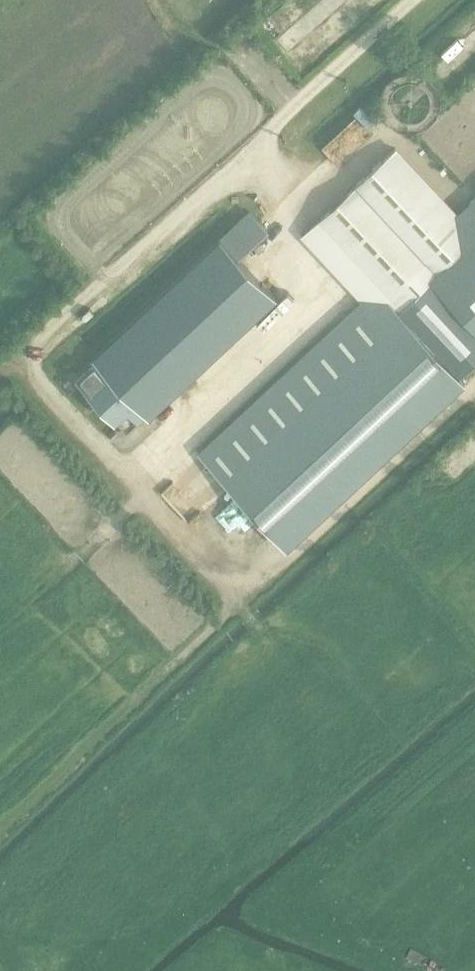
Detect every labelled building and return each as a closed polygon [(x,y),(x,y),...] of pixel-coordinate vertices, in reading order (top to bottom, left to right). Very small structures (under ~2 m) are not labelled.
[(457,214),(454,217),(393,152),(397,149),(396,149),(321,218),(391,292),(410,313),(406,317),(389,332),(362,303),(323,340),(200,454),(287,548),(466,382),(460,376),(474,362),(474,198),(457,214)] [(128,431),(144,415),(147,418),(231,340),(277,297),(222,238),(113,340),(92,359),(95,363),(79,378),(128,431)]
